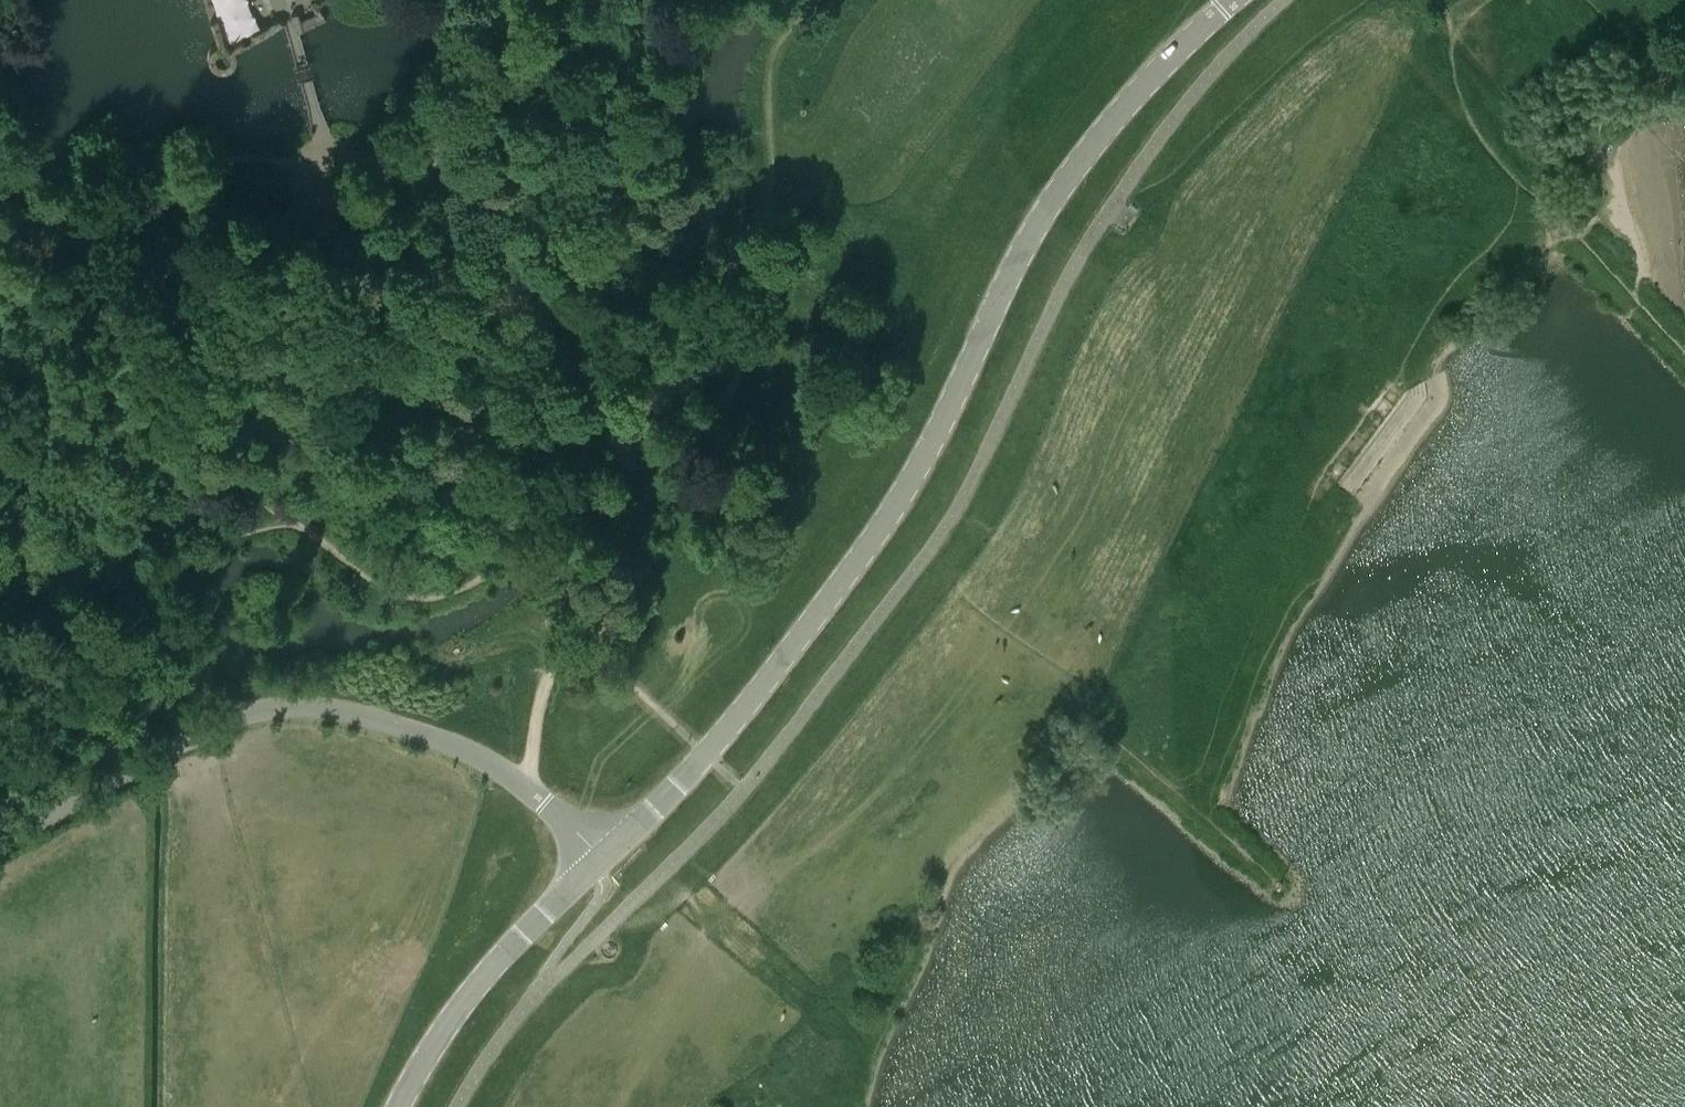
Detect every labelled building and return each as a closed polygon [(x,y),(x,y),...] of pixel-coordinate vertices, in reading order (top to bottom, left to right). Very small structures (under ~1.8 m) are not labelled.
[(250,34),(249,33),(248,33),(247,33),(246,33),(245,33),(244,34),(243,35),(243,36),(242,37),(243,38),(230,45),(226,43),(212,0),(203,0),(216,43),(214,44),(212,45),(211,47),(209,48),(208,50),(207,52),(206,54),(206,56),(206,58),(206,61),(207,63),(208,65),(209,66),(211,68),(212,70),(214,71),(216,72),(218,72),(220,73),(222,73),(225,72),(227,72),(229,71),(231,70),(232,68),(234,67),(235,65),(236,63),(236,61),(237,58),(237,56),(236,54),(236,52),(285,23),(278,18),(250,34)]
